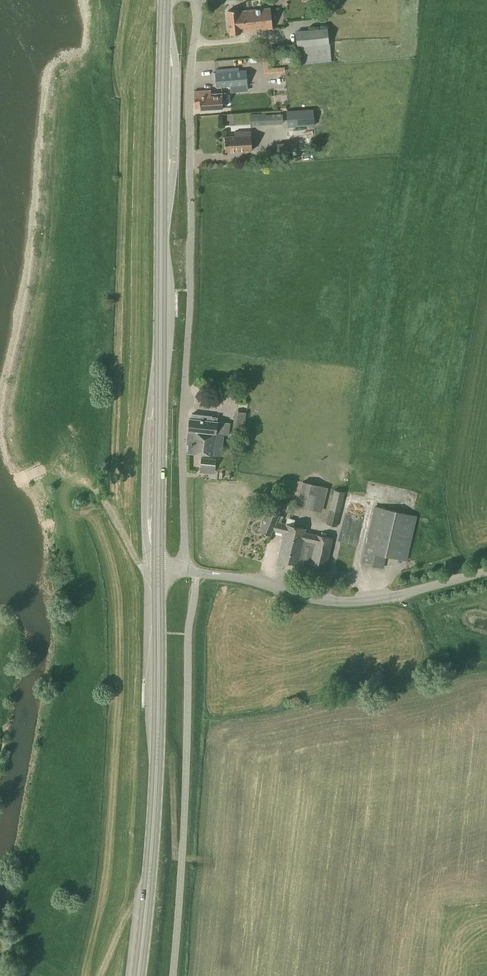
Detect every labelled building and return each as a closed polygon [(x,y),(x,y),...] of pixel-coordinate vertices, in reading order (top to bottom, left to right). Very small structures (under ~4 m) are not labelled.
[(238,12),(240,31),(272,28),(270,8),(238,12)] [(240,33),(240,31),(238,12),(238,9),(228,11),(230,35),(240,33)] [(298,65),(331,62),(327,27),(294,31),(298,65)] [(230,86),(247,85),(245,68),(214,71),(216,87),(230,86)] [(210,93),(210,90),(194,91),(195,109),(200,109),(223,108),(222,101),(225,101),(226,99),(226,94),(225,92),(210,93)] [(287,128),(314,126),(313,109),(286,111),(287,128)] [(265,115),(265,113),(249,114),(250,126),(282,124),(282,114),(265,115)] [(225,152),(252,150),(251,131),(234,132),(234,136),(224,136),(225,152)] [(295,145),(294,142),(276,144),(277,153),(296,151),(299,150),(299,144),(295,145)] [(231,435),(243,437),(243,431),(246,412),(245,412),(234,410),(234,411),(232,430),(231,435)] [(211,421),(211,416),(191,414),(191,419),(189,419),(186,444),(188,444),(188,453),(213,455),(217,422),(211,421)] [(229,419),(217,419),(217,429),(229,429),(229,419)] [(214,468),(215,459),(200,457),(199,467),(214,468)] [(321,512),(327,487),(302,481),(296,506),(321,512)] [(88,486),(82,487),(84,497),(90,496),(88,486)] [(336,526),(344,492),(334,489),(325,524),(336,526)] [(407,561),(417,515),(374,506),(361,563),(383,568),(386,556),(407,561)] [(305,531),(305,528),(280,522),(282,516),(268,510),(260,531),(270,535),(272,530),(283,533),(278,559),(325,571),(332,538),(305,531)]
